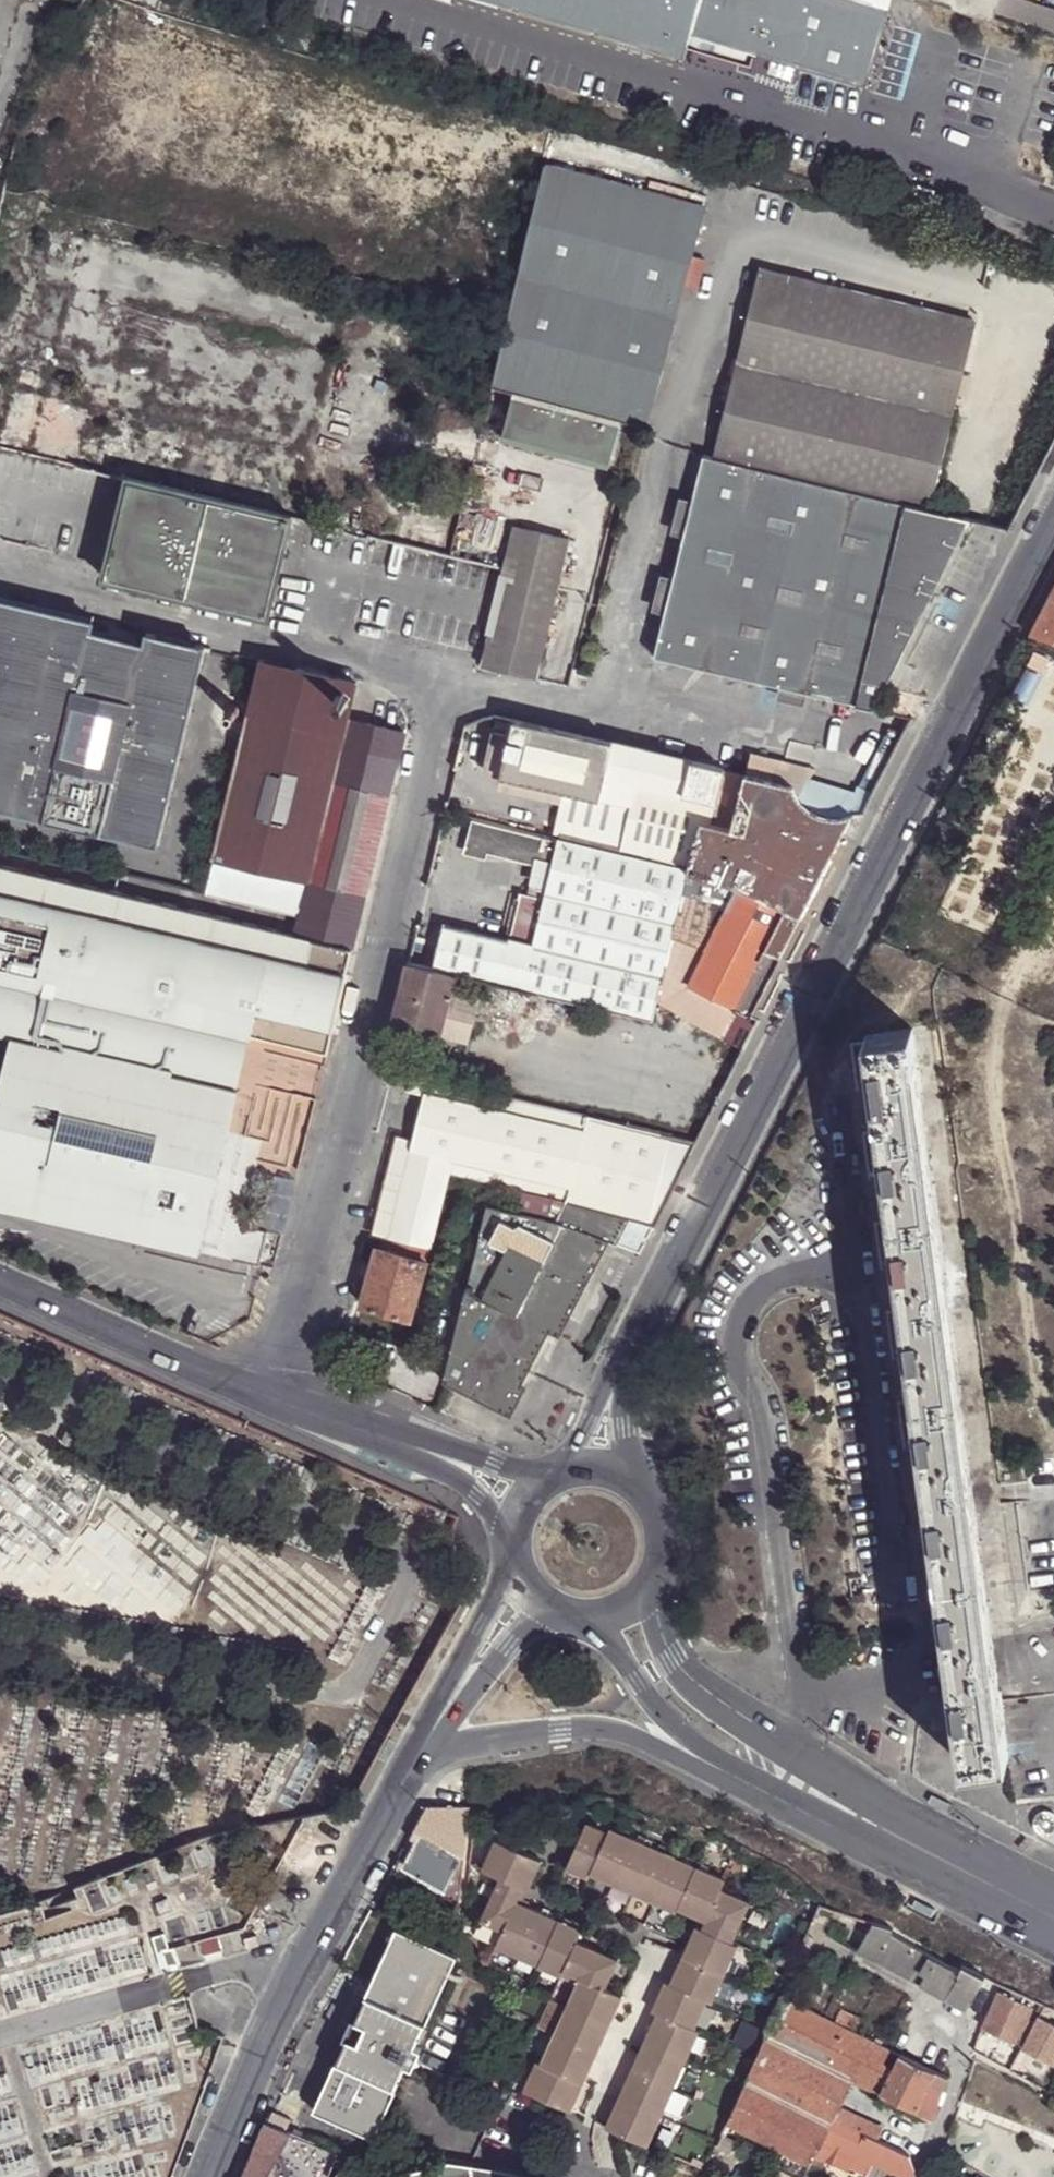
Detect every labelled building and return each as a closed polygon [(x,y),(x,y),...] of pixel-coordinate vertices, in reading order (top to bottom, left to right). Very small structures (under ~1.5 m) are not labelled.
[(748,54),(861,89),(886,11),(850,0),(490,0),(679,59),(683,45),(686,35),(748,54)] [(990,16),(997,0),(942,0),(990,16)] [(745,65),(748,54),(686,35),(683,45),(745,65)] [(547,164),(509,311),(493,386),(520,392),(649,425),(708,206),(547,164)] [(762,267),(715,457),(930,510),(976,320),(762,267)] [(621,420),(513,394),(503,435),(611,461),(621,420)] [(969,520),(930,510),(715,457),(705,454),(655,656),(872,710),(895,665),(969,520)] [(129,476),(105,578),(265,615),(288,514),(129,476)] [(504,565),(485,652),(482,664),(536,676),(569,540),(514,526),(504,565)] [(1053,646),(1053,600),(1049,598),(1029,637),(1053,646)] [(0,599),(0,809),(159,848),(208,647),(149,633),(147,643),(92,630),(94,622),(0,599)] [(359,682),(262,658),(239,749),(212,856),(312,880),(359,682)] [(602,797),(615,742),(517,718),(512,735),(502,774),(567,789),(602,797)] [(502,774),(512,735),(497,731),(488,770),(502,774)] [(698,820),(712,822),(725,768),(615,742),(602,797),(632,805),(622,849),(620,856),(686,870),(698,820)] [(734,827),(745,772),(725,768),(712,822),(734,827)] [(781,955),(800,914),(811,921),(870,803),(863,811),(857,813),(851,814),(839,815),(826,813),(817,810),(808,801),(802,795),(797,784),(745,772),(734,827),(712,822),(698,820),(686,870),(686,874),(735,888),(739,885),(784,908),(736,1006),(749,1014),(773,968),(781,955)] [(632,805),(602,797),(567,789),(557,832),(622,849),(632,805)] [(555,842),(473,818),(467,846),(535,862),(537,855),(540,856),(557,860),(551,884),(534,880),(532,891),(522,889),(511,937),(448,922),(442,944),(504,960),(655,999),(686,874),(686,870),(555,842)] [(276,929),(278,920),(0,850),(0,860),(276,929)] [(212,856),(204,891),(296,913),(302,914),(310,881),(212,856)] [(557,860),(540,856),(534,880),(551,884),(557,860)] [(356,948),(292,933),(276,929),(0,860),(0,1033),(10,1036),(213,1082),(219,1059),(225,1031),(251,1037),(297,1047),(330,1053),(339,1019),(356,948)] [(655,999),(677,1011),(691,985),(689,983),(735,888),(686,874),(655,999)] [(689,983),(691,985),(729,1004),(736,1006),(784,908),(739,885),(735,888),(689,983)] [(792,961),(811,921),(800,914),(781,955),(792,961)] [(504,960),(442,944),(437,966),(456,972),(498,982),(504,960)] [(785,974),(792,961),(781,955),(773,968),(785,974)] [(409,960),(404,982),(392,1027),(399,1040),(438,1049),(441,1036),(469,1043),(479,1000),(451,993),(456,972),(437,966),(409,960)] [(651,1019),(655,999),(504,960),(498,982),(651,1019)] [(755,1032),(785,974),(773,968),(749,1014),(744,1026),(755,1032)] [(677,1011),(715,1033),(724,1015),(729,1004),(691,985),(677,1011)] [(724,1015),(744,1026),(749,1014),(736,1006),(729,1004),(724,1015)] [(746,1051),(755,1032),(744,1026),(724,1015),(715,1033),(746,1051)] [(867,1042),(914,1033),(913,1028),(866,1037),(867,1042)] [(251,1037),(225,1031),(219,1059),(213,1082),(239,1088),(244,1065),(251,1037)] [(995,1661),(991,1628),(987,1595),(914,1033),(867,1042),(870,1071),(875,1112),(882,1158),(887,1201),(894,1250),(899,1290),(905,1339),(911,1379),(917,1427),(922,1469),(928,1517),(932,1544),(934,1560),(940,1607),(944,1635),(944,1639),(948,1667),(952,1697),(959,1741),(961,1757),(1008,1752),(995,1661)] [(0,1077),(0,1201),(154,1241),(202,1251),(225,1150),(239,1088),(213,1082),(10,1036),(0,1077)] [(866,1113),(875,1112),(870,1071),(861,1072),(866,1113)] [(700,1144),(414,1075),(410,1091),(424,1095),(585,1134),(571,1184),(566,1201),(627,1219),(655,1228),(700,1144)] [(454,1156),(571,1184),(585,1134),(424,1095),(415,1141),(414,1148),(454,1156)] [(399,1137),(376,1235),(385,1237),(391,1238),(414,1148),(415,1141),(399,1137)] [(432,1248),(450,1175),(454,1156),(414,1148),(391,1238),(416,1244),(432,1248)] [(235,1153),(225,1150),(202,1251),(263,1267),(272,1270),(281,1235),(255,1229),(241,1225),(257,1158),(235,1153)] [(450,1175),(470,1178),(498,1185),(566,1201),(571,1184),(454,1156),(450,1175)] [(878,1202),(887,1201),(882,1158),(872,1159),(878,1202)] [(627,1219),(566,1201),(555,1226),(488,1205),(442,1380),(510,1416),(524,1389),(514,1384),(528,1359),(533,1362),(549,1333),(558,1338),(565,1325),(572,1311),(568,1309),(580,1285),(584,1288),(608,1242),(614,1244),(627,1219)] [(412,1258),(416,1244),(391,1238),(385,1237),(381,1249),(412,1258)] [(426,1262),(412,1258),(381,1249),(378,1249),(362,1305),(412,1318),(426,1262)] [(890,1291),(899,1290),(894,1250),(884,1251),(890,1291)] [(901,1381),(911,1379),(905,1339),(896,1340),(901,1381)] [(913,1470),(922,1469),(917,1427),(907,1428),(913,1470)] [(932,1544),(928,1517),(919,1519),(920,1561),(934,1560),(932,1544)] [(944,1635),(940,1607),(930,1608),(931,1641),(944,1639),(944,1635)] [(959,1741),(952,1697),(943,1699),(944,1741),(959,1741)] [(1009,1757),(1008,1752),(961,1757),(962,1763),(1009,1757)] [(470,1804),(445,1806),(428,1840),(466,1847),(468,1826),(470,1804)] [(426,1807),(410,1837),(417,1841),(426,1845),(428,1840),(445,1806),(426,1807)] [(1052,1807),(1040,1807),(1036,1815),(1037,1823),(1042,1830),(1053,1829),(1053,1828),(1053,1809),(1052,1807)] [(721,1890),(725,1879),(610,1828),(608,1832),(586,1822),(566,1867),(589,1878),(591,1874),(676,1912),(677,1909),(705,1922),(702,1929),(696,1926),(671,1983),(666,1981),(652,2011),(657,2012),(606,2126),(649,2145),(700,2030),(694,2027),(706,2000),(713,2003),(738,1946),(732,1943),(750,1902),(721,1890)] [(496,1945),(561,1975),(563,1970),(581,1978),(578,1983),(542,2062),(538,2060),(525,2088),(570,2109),(623,1996),(605,1987),(618,1959),(577,1940),(581,1931),(517,1901),(523,1888),(528,1890),(542,1860),(496,1839),(482,1869),(500,1877),(480,1920),(503,1930),(496,1945)] [(417,1841),(401,1870),(406,1873),(460,1902),(466,1847),(428,1840),(426,1845),(417,1841)] [(894,1928),(870,1920),(863,1932),(867,1934),(859,1949),(968,2007),(986,1976),(963,1964),(961,1970),(896,1933),(894,1928)] [(338,2061),(315,2111),(375,2138),(399,2089),(397,2088),(408,2066),(414,2069),(423,2050),(416,2047),(427,2024),(459,1956),(398,1929),(368,1997),(369,1998),(359,2020),(355,2018),(346,2038),(350,2039),(340,2061),(338,2061)] [(219,1944),(204,1949),(207,1959),(223,1954),(219,1944)] [(563,1970),(561,1975),(578,1983),(581,1978),(563,1970)] [(1000,1990),(982,2031),(1021,2046),(1034,2019),(1030,2017),(1035,2005),(1000,1990)] [(848,2030),(783,1998),(736,2102),(819,2146),(833,2118),(877,2140),(882,2128),(841,2107),(854,2080),(922,2114),(926,2107),(920,2104),(936,2073),(855,2033),(848,2030)] [(848,2030),(855,2033),(862,2019),(855,2016),(848,2030)] [(1021,2046),(1053,2063),(1053,2061),(1053,2024),(1037,2016),(1034,2019),(1021,2046)] [(1005,2054),(986,2045),(980,2056),(998,2065),(1005,2054)] [(934,2120),(948,2079),(936,2073),(920,2104),(926,2107),(922,2114),(934,2120)] [(819,2146),(736,2102),(721,2134),(731,2139),(742,2145),(748,2133),(790,2154),(784,2167),(804,2176),(805,2174),(810,2164),(815,2155),(819,2146)] [(917,2171),(911,2156),(877,2140),(833,2118),(819,2146),(815,2155),(826,2160),(849,2170),(851,2166),(868,2175),(869,2173),(873,2164),(895,2174),(894,2176),(915,2176),(917,2171)] [(256,2146),(274,2152),(283,2128),(266,2121),(256,2146)] [(727,2148),(731,2139),(721,2134),(716,2144),(727,2148)] [(346,2154),(320,2143),(309,2170),(286,2176),(336,2176),(346,2154)] [(716,2144),(712,2154),(723,2159),(727,2148),(716,2144)] [(274,2152),(256,2146),(243,2176),(282,2176),(274,2152)] [(810,2164),(818,2167),(822,2169),(826,2160),(815,2155),(810,2164)] [(449,2160),(394,2174),(384,2176),(536,2176),(503,2166),(449,2160)] [(809,2176),(814,2176),(818,2167),(810,2164),(805,2174),(809,2176)] [(876,2176),(894,2176),(895,2174),(873,2164),(869,2173),(876,2176)]
